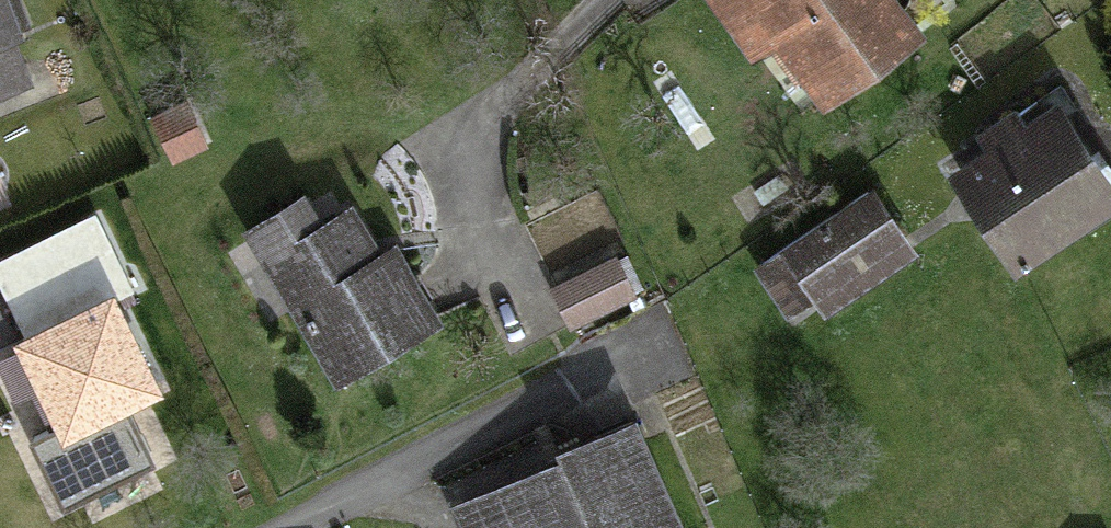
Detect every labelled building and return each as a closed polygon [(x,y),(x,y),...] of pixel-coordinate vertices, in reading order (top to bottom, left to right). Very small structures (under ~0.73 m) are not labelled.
[(759,47),(776,35),(827,102),(919,31),(895,0),(723,0),(759,47)] [(177,95),(146,112),(169,158),(201,142),(177,95)] [(953,174),(1012,264),(1110,200),(1110,199),(1052,109),(953,174)] [(867,186),(753,265),(779,302),(800,288),(810,303),(903,239),(867,186)] [(355,202),(267,254),(334,365),(421,313),(355,202)] [(0,267),(0,279),(31,341),(15,348),(58,435),(33,448),(63,508),(151,465),(125,414),(161,396),(113,300),(129,292),(94,221),(0,267)] [(614,254),(550,289),(569,322),(633,286),(614,254)] [(557,455),(560,462),(588,527),(679,527),(635,423),(557,455)] [(560,462),(454,506),(464,527),(588,527),(560,462)]
